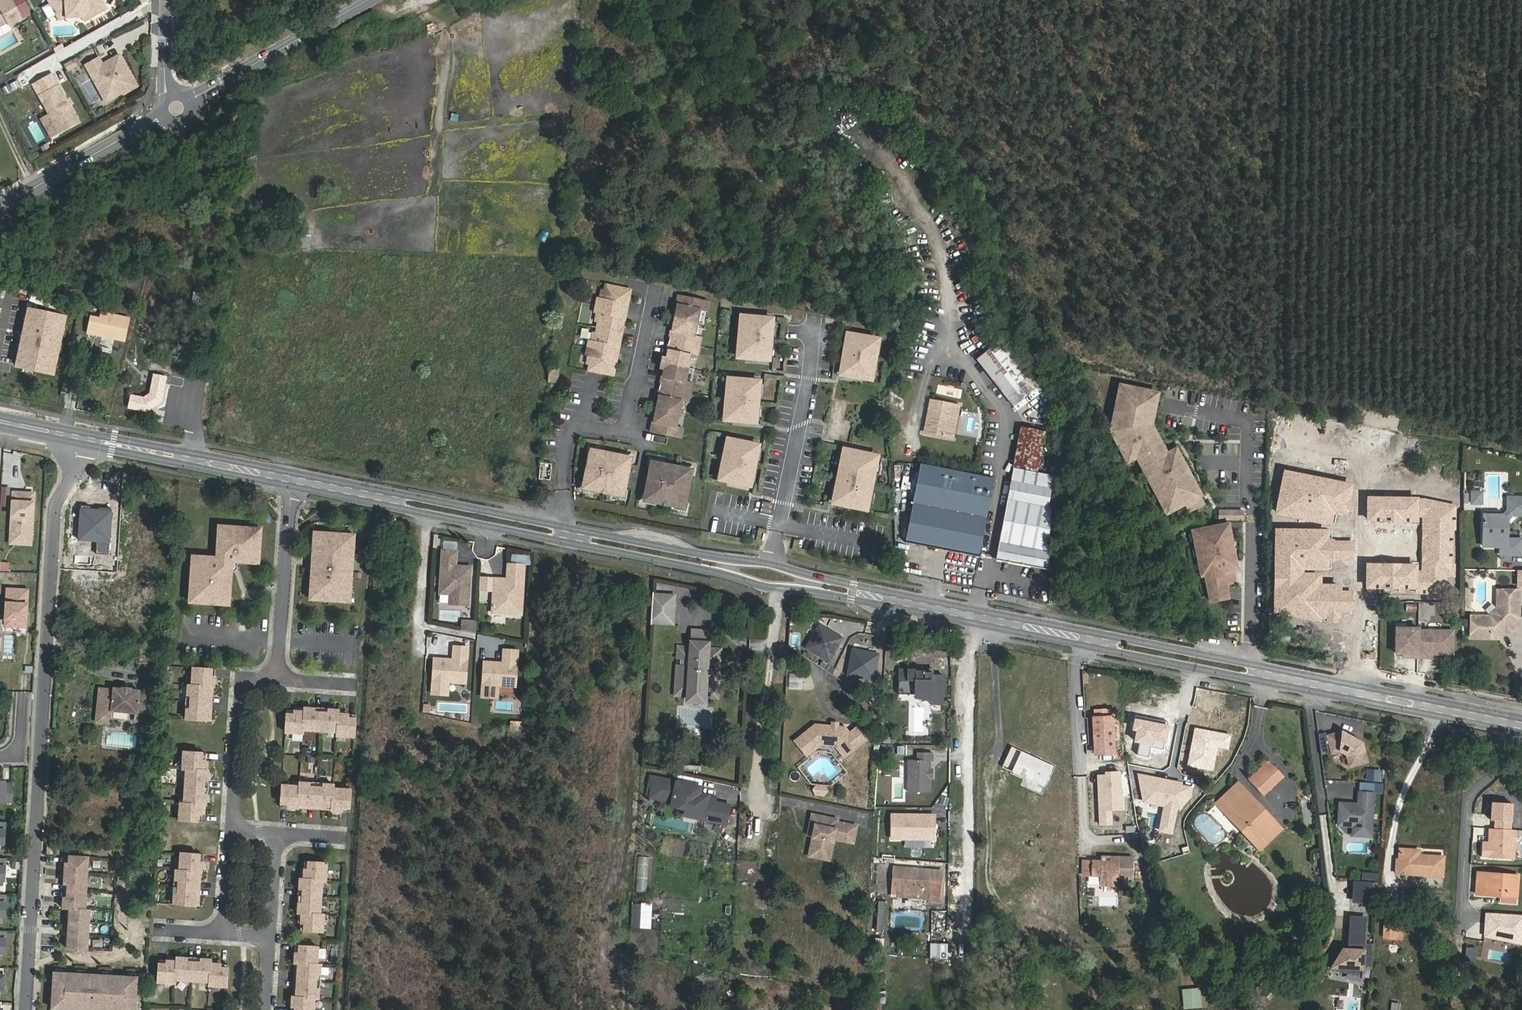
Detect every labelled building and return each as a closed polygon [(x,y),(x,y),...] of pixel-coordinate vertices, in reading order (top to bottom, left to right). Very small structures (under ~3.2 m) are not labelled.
[(5,19),(7,22),(20,15),(11,0),(0,0),(0,22),(5,19)] [(57,17),(64,12),(64,10),(75,10),(80,15),(84,19),(107,6),(102,0),(47,0),(57,17)] [(97,54),(84,62),(88,69),(91,68),(98,79),(100,78),(103,84),(113,87),(118,84),(121,89),(135,82),(130,73),(128,74),(126,71),(128,70),(118,52),(101,61),(97,54)] [(61,64),(65,71),(79,65),(75,57),(61,64)] [(88,69),(105,99),(121,89),(118,84),(113,87),(103,84),(100,78),(98,79),(91,68),(88,69)] [(54,69),(35,80),(61,127),(80,117),(54,69)] [(51,110),(43,114),(53,132),(61,127),(51,110)] [(629,285),(609,280),(605,294),(600,292),(596,308),(601,309),(594,336),(589,335),(585,350),(590,351),(587,365),(607,370),(609,364),(614,365),(622,334),(617,333),(620,322),(624,323),(632,292),(628,291),(629,285)] [(712,301),(682,294),(679,304),(683,305),(681,310),(679,309),(675,324),(678,325),(676,330),(673,329),(668,349),(671,350),(670,355),(667,354),(664,370),(666,370),(665,375),(661,374),(656,394),(660,395),(659,400),(656,399),(652,415),(654,415),(653,420),(650,419),(647,429),(677,437),(679,427),(673,425),(679,400),(686,401),(691,382),(684,380),(691,355),(697,356),(702,337),(696,335),(702,310),(709,311),(712,301)] [(58,303),(35,295),(33,302),(55,310),(58,303)] [(66,314),(30,307),(18,365),(55,372),(66,314)] [(89,317),(86,333),(125,341),(129,318),(100,312),(99,319),(89,317)] [(774,321),(743,319),(742,331),(746,331),(745,343),(741,343),(740,355),(771,357),(772,345),(769,345),(769,333),(773,333),(774,321)] [(1006,339),(979,359),(1015,407),(1043,386),(1006,339)] [(874,350),(844,342),(841,354),(844,355),(842,366),(838,365),(835,377),(865,385),(868,373),(864,372),(867,361),(871,362),(874,350)] [(562,364),(555,364),(553,379),(561,379),(562,364)] [(131,394),(129,405),(148,409),(162,399),(167,374),(156,372),(152,392),(145,397),(131,394)] [(762,384),(731,382),(730,394),(734,395),(733,406),(729,406),(728,418),(759,421),(760,408),(756,408),(757,396),(761,396),(762,384)] [(1150,397),(1115,390),(1106,435),(1123,465),(1132,459),(1163,515),(1180,505),(1186,515),(1200,506),(1170,453),(1162,457),(1145,429),(1150,397)] [(962,406),(934,400),(928,433),(956,438),(962,406)] [(1040,468),(1046,431),(1022,427),(1015,463),(1040,468)] [(1376,439),(1396,440),(1397,429),(1366,427),(1363,451),(1375,452),(1376,439)] [(762,449),(732,442),(729,454),(733,455),(730,466),(726,466),(724,478),(754,484),(757,473),(753,472),(756,460),(759,461),(762,449)] [(633,456),(601,449),(599,453),(596,452),(589,481),(593,482),(592,487),(625,494),(626,489),(629,490),(632,479),(628,478),(630,472),(633,473),(636,462),(632,461),(633,456)] [(879,462),(845,454),(842,470),(845,471),(843,482),(839,481),(834,503),(867,511),(872,489),(869,488),(871,477),(875,477),(879,462)] [(1276,458),(1275,494),(1290,494),(1291,458),(1276,458)] [(694,469),(661,462),(660,467),(656,466),(654,477),(657,478),(656,484),(652,483),(650,494),(654,495),(652,500),(685,508),(686,503),(690,503),(696,475),(693,474),(694,469)] [(549,480),(551,464),(541,463),(540,479),(549,480)] [(995,479),(922,464),(907,541),(980,556),(995,479)] [(1054,489),(1012,481),(997,559),(1049,569),(1051,507),(1050,507),(1054,489)] [(1469,507),(1469,493),(1463,493),(1463,495),(1459,495),(1459,505),(1463,506),(1463,507),(1469,507)] [(37,496),(16,495),(13,546),(33,547),(37,496)] [(1521,515),(1521,497),(1502,497),(1502,510),(1497,515),(1478,515),(1478,546),(1496,546),(1496,554),(1515,554),(1516,539),(1502,539),(1502,520),(1506,515),(1521,515)] [(1239,513),(1215,513),(1215,520),(1239,521),(1239,513)] [(1386,525),(1386,549),(1406,548),(1411,548),(1411,553),(1411,557),(1428,557),(1428,524),(1406,525),(1386,525)] [(257,529),(225,526),(224,533),(221,533),(219,550),(223,550),(223,558),(198,556),(198,563),(194,563),(191,596),(195,596),(195,603),(228,606),(229,599),(232,599),(234,573),(231,573),(232,559),(240,560),(240,563),(254,564),(255,560),(262,561),(264,533),(257,532),(257,529)] [(1224,526),(1189,534),(1199,578),(1202,577),(1208,604),(1226,600),(1223,587),(1233,585),(1230,571),(1234,570),(1224,526)] [(1287,530),(1263,530),(1263,541),(1287,541),(1287,530)] [(354,535),(320,532),(320,539),(316,539),(315,556),(319,556),(318,566),(314,566),(313,593),(316,593),(316,600),(349,603),(350,596),(353,596),(355,569),(351,568),(352,559),(356,559),(357,542),(353,542),(354,535)] [(1353,544),(1353,537),(1313,536),(1313,533),(1304,533),(1303,537),(1313,538),(1313,543),(1353,544)] [(1313,538),(1303,537),(1303,559),(1334,559),(1334,563),(1334,579),(1352,579),(1353,544),(1313,543),(1313,538)] [(461,552),(448,551),(445,588),(452,589),(455,593),(455,604),(473,605),(476,567),(457,566),(457,561),(461,561),(461,552)] [(529,565),(513,564),(513,573),(514,575),(513,582),(509,581),(509,579),(499,578),(499,588),(499,590),(504,595),(498,600),(497,612),(526,614),(528,580),(526,580),(526,576),(528,576),(529,565)] [(1513,569),(1513,585),(1521,585),(1521,570),(1513,569)] [(499,578),(485,577),(484,587),(499,588),(499,578)] [(1290,580),(1271,579),(1271,590),(1290,591),(1290,580)] [(1508,625),(1516,616),(1517,590),(1502,590),(1502,601),(1487,616),(1469,615),(1469,636),(1495,637),(1503,629),(1502,627),(1502,626),(1505,623),(1506,623),(1508,625)] [(28,592),(7,591),(5,622),(15,623),(15,629),(26,630),(28,592)] [(673,626),(675,593),(650,592),(648,624),(673,626)] [(482,622),(468,622),(467,631),(481,634),(482,622)] [(1505,623),(1502,626),(1502,627),(1506,631),(1510,627),(1508,625),(1506,623),(1505,623)] [(839,638),(816,626),(805,649),(827,660),(839,638)] [(1414,628),(1392,628),(1392,653),(1405,653),(1405,657),(1422,658),(1422,654),(1449,654),(1449,630),(1414,630),(1414,628)] [(714,631),(696,630),(695,639),(714,640),(714,631)] [(695,648),(683,647),(682,660),(688,660),(688,665),(682,665),(681,678),(687,678),(686,690),(716,692),(717,678),(711,677),(712,668),(718,668),(718,662),(724,662),(725,650),(713,649),(714,640),(695,639),(695,648)] [(463,661),(439,660),(436,695),(452,696),(453,683),(470,684),(472,648),(458,648),(458,656),(463,657),(463,661)] [(489,662),(486,697),(502,698),(503,685),(520,686),(522,651),(508,650),(508,658),(513,659),(513,664),(489,662)] [(881,655),(856,650),(851,675),(876,680),(881,655)] [(217,670),(194,668),(193,685),(189,685),(187,720),(209,721),(212,687),(216,688),(217,670)] [(681,678),(679,696),(692,696),(691,703),(709,704),(709,698),(722,698),(724,668),(718,668),(712,668),(711,677),(717,678),(716,692),(686,690),(687,678),(681,678)] [(901,671),(901,692),(910,692),(910,695),(917,695),(918,695),(934,699),(934,702),(934,704),(946,704),(946,676),(935,676),(935,673),(927,673),(927,671),(918,671),(918,673),(911,673),(911,671),(901,671)] [(116,693),(104,692),(102,722),(114,722),(115,712),(137,713),(147,714),(148,695),(140,694),(140,692),(132,691),(132,690),(124,689),(124,691),(116,690),(116,693)] [(342,710),(307,708),(307,712),(290,711),(289,733),(306,734),(307,731),(340,733),(340,737),(358,738),(359,715),(342,714),(342,710)] [(147,714),(137,713),(136,723),(146,724),(147,714)] [(520,731),(520,721),(509,721),(509,731),(520,731)] [(846,724),(818,723),(797,740),(810,755),(823,744),(837,745),(847,756),(870,735),(858,723),(851,730),(846,724)] [(1342,732),(1326,736),(1331,753),(1339,751),(1346,755),(1349,767),(1367,762),(1362,743),(1342,732)] [(1055,766),(1013,746),(1003,768),(1046,788),(1055,766)] [(207,753),(185,752),(183,769),(187,770),(185,803),(181,803),(180,821),(202,822),(203,805),(207,806),(210,771),(206,770),(207,753)] [(936,753),(921,753),(921,761),(912,761),(911,793),(933,793),(933,761),(936,761),(936,753)] [(1285,778),(1269,760),(1249,779),(1264,796),(1285,778)] [(1381,773),(1368,772),(1368,782),(1380,783),(1381,773)] [(702,783),(655,773),(652,783),(656,784),(654,794),(676,799),(675,803),(689,806),(690,806),(691,802),(709,806),(707,816),(730,821),(734,803),(718,799),(719,794),(703,791),(700,790),(702,783)] [(9,797),(9,780),(1,780),(0,778),(0,797),(9,797)] [(337,785),(303,783),(303,787),(285,785),(284,808),(302,809),(302,805),(335,807),(335,811),(353,812),(355,790),(337,789),(337,785)] [(819,788),(822,793),(830,794),(833,789),(831,783),(823,783),(819,788)] [(1216,803),(1252,842),(1274,821),(1239,783),(1216,803)] [(1374,785),(1359,785),(1358,795),(1373,795),(1374,785)] [(1373,795),(1358,795),(1358,809),(1354,809),(1352,806),(1339,805),(1338,821),(1347,822),(1353,829),(1353,838),(1371,838),(1373,795)] [(689,806),(688,812),(707,816),(709,806),(691,802),(690,806),(689,806)] [(839,820),(814,814),(811,826),(816,827),(814,835),(810,851),(821,854),(821,850),(823,849),(832,852),(835,839),(854,844),(858,827),(839,822),(839,820)] [(937,817),(895,817),(895,841),(937,841),(937,817)] [(1274,821),(1252,842),(1259,851),(1281,829),(1274,821)] [(829,860),(832,852),(823,849),(821,850),(821,854),(810,851),(809,855),(829,860)] [(1396,864),(1396,877),(1443,879),(1443,860),(1421,859),(1422,859),(1422,861),(1420,862),(1419,862),(1419,853),(1399,852),(1399,864),(1396,864)] [(203,855),(181,853),(180,870),(176,870),(174,905),(196,906),(198,872),(202,873),(203,855)] [(66,854),(64,907),(71,907),(69,947),(89,948),(91,909),(86,908),(89,856),(66,854)] [(647,878),(647,857),(636,857),(636,877),(647,878)] [(1117,863),(1101,862),(1094,862),(1093,875),(1102,876),(1102,886),(1116,887),(1116,879),(1133,879),(1134,858),(1118,857),(1117,863)] [(331,863),(309,862),(308,879),(304,879),(302,914),(305,914),(304,931),(327,933),(328,915),(324,915),(326,881),(330,881),(331,863)] [(941,872),(894,868),(893,891),(931,894),(932,881),(940,881),(941,872)] [(1501,876),(1476,874),(1475,896),(1499,897),(1516,898),(1517,880),(1501,879),(1501,876)] [(1354,875),(1353,893),(1374,894),(1375,876),(1354,875)] [(931,894),(893,891),(892,896),(938,899),(940,881),(932,881),(931,894)] [(638,928),(640,904),(631,904),(629,928),(638,928)] [(1363,912),(1350,911),(1349,939),(1346,943),(1340,943),(1338,946),(1338,963),(1360,964),(1361,959),(1370,959),(1371,937),(1362,937),(1363,912)] [(1393,925),(1381,924),(1381,941),(1393,941),(1393,925)] [(1338,946),(1329,962),(1338,963),(1338,946)] [(299,947),(298,965),(302,965),(300,998),(296,998),(295,1009),(318,1009),(319,999),(322,999),(324,966),(320,966),(322,948),(299,947)] [(212,960),(177,957),(177,961),(160,960),(158,983),(176,984),(176,980),(210,982),(210,986),(227,987),(229,965),(212,963),(212,960)] [(1362,967),(1361,978),(1369,979),(1370,968),(1362,967)] [(55,971),(53,1007),(55,1008),(61,1008),(75,1009),(81,1009),(89,1009),(97,1009),(136,1009),(138,976),(136,976),(131,975),(110,974),(104,974),(85,973),(79,972),(63,972),(57,971),(55,971)] [(1199,987),(1180,989),(1182,1009),(1201,1007),(1199,987)] [(884,1001),(885,988),(871,988),(871,1000),(884,1001)] [(1031,1006),(1039,1009),(1047,996),(1039,992),(1031,1006)] [(1400,1002),(1390,1001),(1389,1009),(1399,1009),(1400,1002)]
